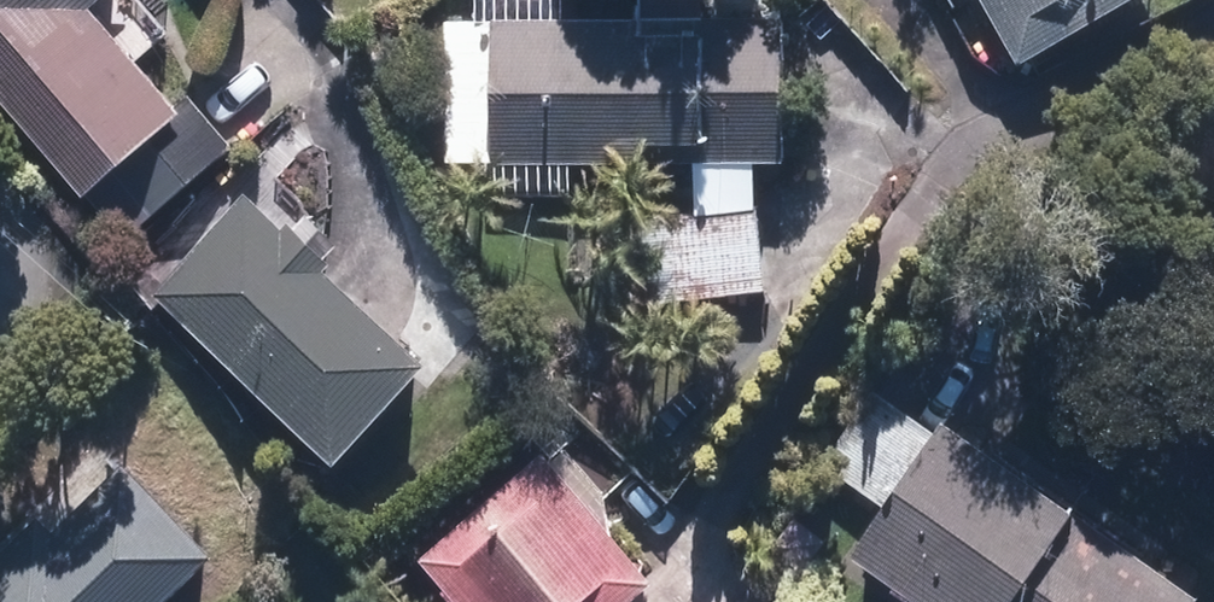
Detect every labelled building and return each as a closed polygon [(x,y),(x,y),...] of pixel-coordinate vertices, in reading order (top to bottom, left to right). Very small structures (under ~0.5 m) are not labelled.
[(140,252),(277,140),(160,0),(0,0),(0,83),(140,252)] [(1008,63),(1132,0),(976,0),(1008,63)] [(813,4),(454,10),(457,188),(620,185),(622,283),(818,279),(813,4)] [(265,181),(173,284),(369,456),(460,353),(265,181)] [(852,535),(944,601),(1213,601),(1213,577),(959,391),(852,535)] [(243,537),(119,422),(0,549),(0,601),(183,601),(243,537)] [(436,547),(489,601),(699,601),(545,443),(436,547)]
